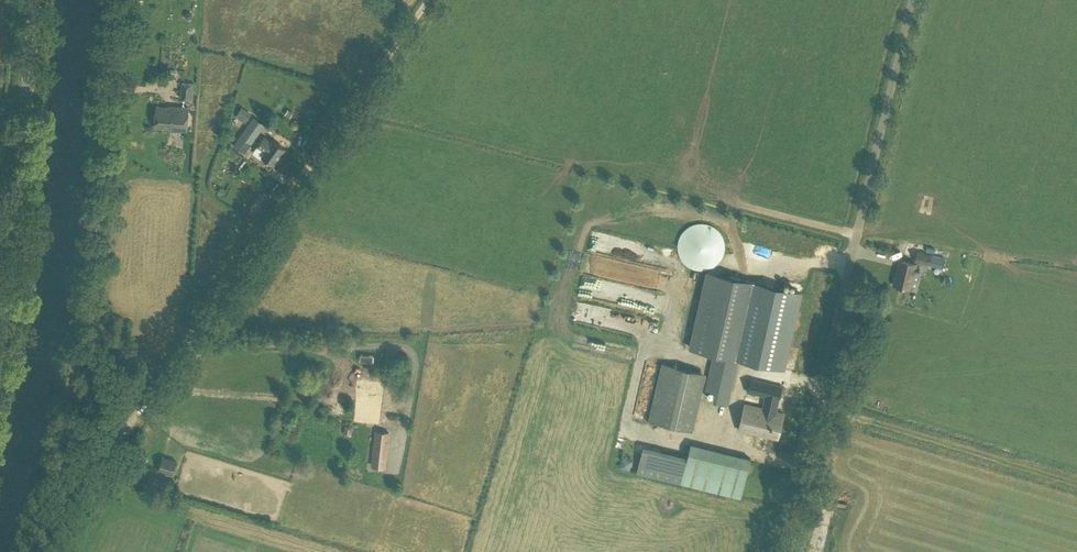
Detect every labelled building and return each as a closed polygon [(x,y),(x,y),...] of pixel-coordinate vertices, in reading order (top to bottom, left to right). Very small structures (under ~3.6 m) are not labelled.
[(192,13),(189,11),(186,12),(184,14),(185,17),(188,19),(191,18),(192,16),(192,13)] [(163,32),(172,32),(172,19),(163,19),(163,32)] [(180,98),(193,100),(195,84),(181,83),(180,98)] [(154,128),(171,129),(171,130),(187,131),(188,107),(171,106),(171,108),(155,107),(154,128)] [(251,113),(242,107),(236,116),(245,122),(251,113)] [(250,122),(261,130),(265,125),(254,116),(250,122)] [(261,130),(250,122),(238,138),(237,140),(249,148),(261,130)] [(253,152),(260,158),(262,155),(273,164),(284,148),(272,140),(271,142),(264,136),(253,152)] [(232,164),(238,150),(221,144),(216,158),(232,164)] [(724,251),(724,247),(723,243),(722,238),(720,235),(717,231),(713,228),(710,226),(705,225),(701,225),(697,225),(692,226),(688,228),(685,231),(682,234),(680,238),(678,242),(678,246),(678,251),(679,255),(681,259),(683,263),(686,266),(690,268),(694,270),(698,271),(703,271),(707,270),(711,268),(715,266),(718,263),(721,259),(722,255),(724,251)] [(797,250),(800,238),(780,233),(778,245),(797,250)] [(870,234),(868,245),(883,248),(885,237),(870,234)] [(929,265),(931,254),(916,251),(913,261),(929,265)] [(894,284),(910,288),(916,264),(900,260),(894,284)] [(801,279),(804,270),(786,264),(783,273),(801,279)] [(783,364),(799,292),(741,279),(708,272),(691,348),(714,353),(706,390),(715,393),(715,395),(714,395),(713,394),(712,393),(711,393),(710,393),(709,393),(708,394),(708,395),(707,396),(708,397),(708,398),(709,398),(710,399),(711,399),(712,399),(712,398),(713,398),(714,398),(713,401),(728,405),(739,354),(759,359),(754,380),(751,379),(747,392),(766,397),(763,409),(775,412),(781,387),(778,386),(783,364)] [(688,429),(701,373),(662,364),(649,420),(688,429)] [(647,392),(647,382),(636,382),(636,392),(647,392)] [(362,386),(359,417),(378,420),(381,388),(362,386)] [(775,412),(763,409),(744,404),(738,429),(777,439),(783,414),(775,412)] [(376,441),(388,442),(389,433),(377,432),(376,441)] [(637,474),(741,500),(751,460),(691,445),(688,459),(644,448),(637,474)] [(159,470),(172,474),(176,461),(163,457),(159,470)] [(622,457),(619,467),(629,470),(630,465),(632,460),(622,457)] [(386,459),(374,458),(373,467),(385,468),(386,459)]
